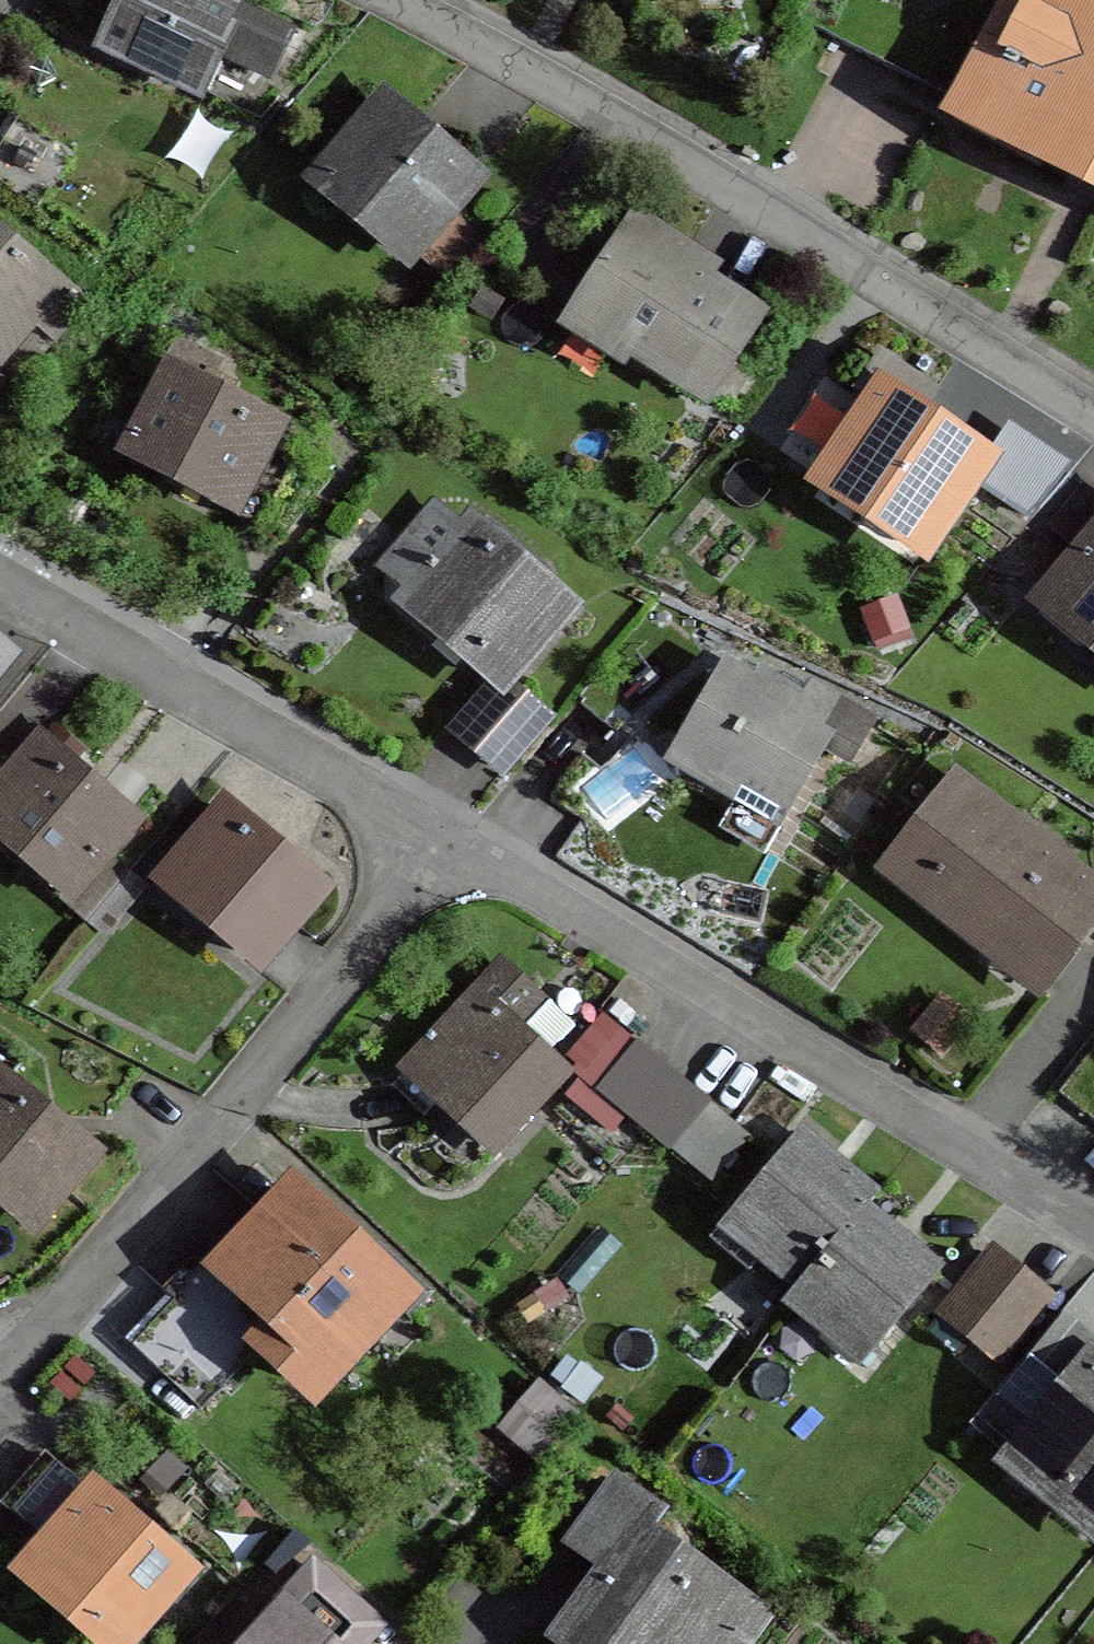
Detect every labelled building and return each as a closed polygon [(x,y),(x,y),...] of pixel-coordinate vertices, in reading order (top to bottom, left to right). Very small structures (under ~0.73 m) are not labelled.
[(212,71),(234,81),(261,25),(209,0),(121,0),(101,42),(202,91),(212,71)] [(962,105),(1017,0),(769,0),(767,3),(962,105)] [(1031,0),(1017,0),(962,105),(1093,173),(1093,18),(1070,5),(1064,17),(1031,0)] [(324,179),(408,250),(469,178),(386,107),(324,179)] [(0,143),(0,182),(38,206),(72,152),(17,117),(0,143)] [(630,348),(703,395),(756,311),(685,267),(693,254),(639,220),(572,326),(619,356),(630,348)] [(3,352),(59,288),(0,237),(0,350),(3,352)] [(246,458),(254,462),(271,429),(219,402),(226,388),(210,380),(219,362),(178,341),(161,374),(171,379),(136,447),(227,494),(246,458)] [(891,506),(932,533),(979,463),(915,420),(935,392),(880,356),(852,398),(826,380),(791,432),(819,451),(822,447),(839,458),(826,479),(884,517),(891,506)] [(414,591),(407,599),(497,676),(504,681),(566,608),(513,563),(524,550),(488,518),(476,532),(470,526),(466,531),(439,509),(388,569),(414,591)] [(1050,596),(1093,632),(1093,542),(1050,596)] [(897,599),(862,613),(876,651),(912,637),(897,599)] [(772,821),(821,736),(851,754),(870,721),(808,686),(801,698),(758,673),(750,687),(728,674),(678,759),(739,794),(736,799),(772,821)] [(504,768),(547,718),(504,681),(497,676),(454,726),(504,768)] [(72,884),(61,897),(89,920),(129,873),(103,851),(127,822),(40,748),(14,779),(0,768),(0,823),(72,884)] [(1045,973),(1093,911),(1093,890),(959,783),(891,869),(982,941),(991,931),(1045,973)] [(177,887),(261,959),(320,890),(223,807),(190,846),(203,857),(177,887)] [(408,1067),(495,1147),(561,1075),(509,1023),(534,996),(501,966),(455,1017),(408,1067)] [(972,1021),(942,997),(911,1034),(940,1059),(972,1021)] [(637,1043),(599,1088),(646,1127),(684,1082),(637,1043)] [(37,1220),(90,1155),(3,1082),(20,1062),(0,1045),(0,1189),(37,1220)] [(1058,1092),(1093,1120),(1093,1045),(1058,1092)] [(711,1182),(749,1136),(684,1082),(646,1127),(711,1182)] [(770,1244),(761,1255),(798,1287),(862,1209),(873,1196),(799,1135),(733,1214),(770,1244)] [(268,1340),(318,1387),(403,1298),(292,1194),(228,1261),(190,1259),(162,1289),(167,1293),(125,1338),(201,1410),(268,1340)] [(871,1349),(936,1270),(862,1209),(798,1287),(787,1300),(825,1330),(834,1319),(871,1349)] [(992,1254),(946,1310),(998,1353),(1044,1297),(992,1254)] [(1073,1390),(1043,1428),(997,1391),(976,1417),(1064,1487),(1057,1495),(1093,1526),(1093,1338),(1064,1314),(1030,1356),(1073,1390)] [(521,1408),(554,1437),(576,1413),(542,1384),(521,1408)] [(116,1643),(117,1643),(181,1575),(45,1455),(4,1502),(54,1544),(59,1538),(69,1546),(43,1578),(116,1643)] [(756,1614),(643,1532),(657,1513),(620,1487),(582,1540),(616,1564),(566,1635),(578,1643),(734,1643),(756,1614)] [(380,1625),(318,1569),(308,1569),(273,1608),(284,1618),(261,1643),(362,1643),(380,1625)]
